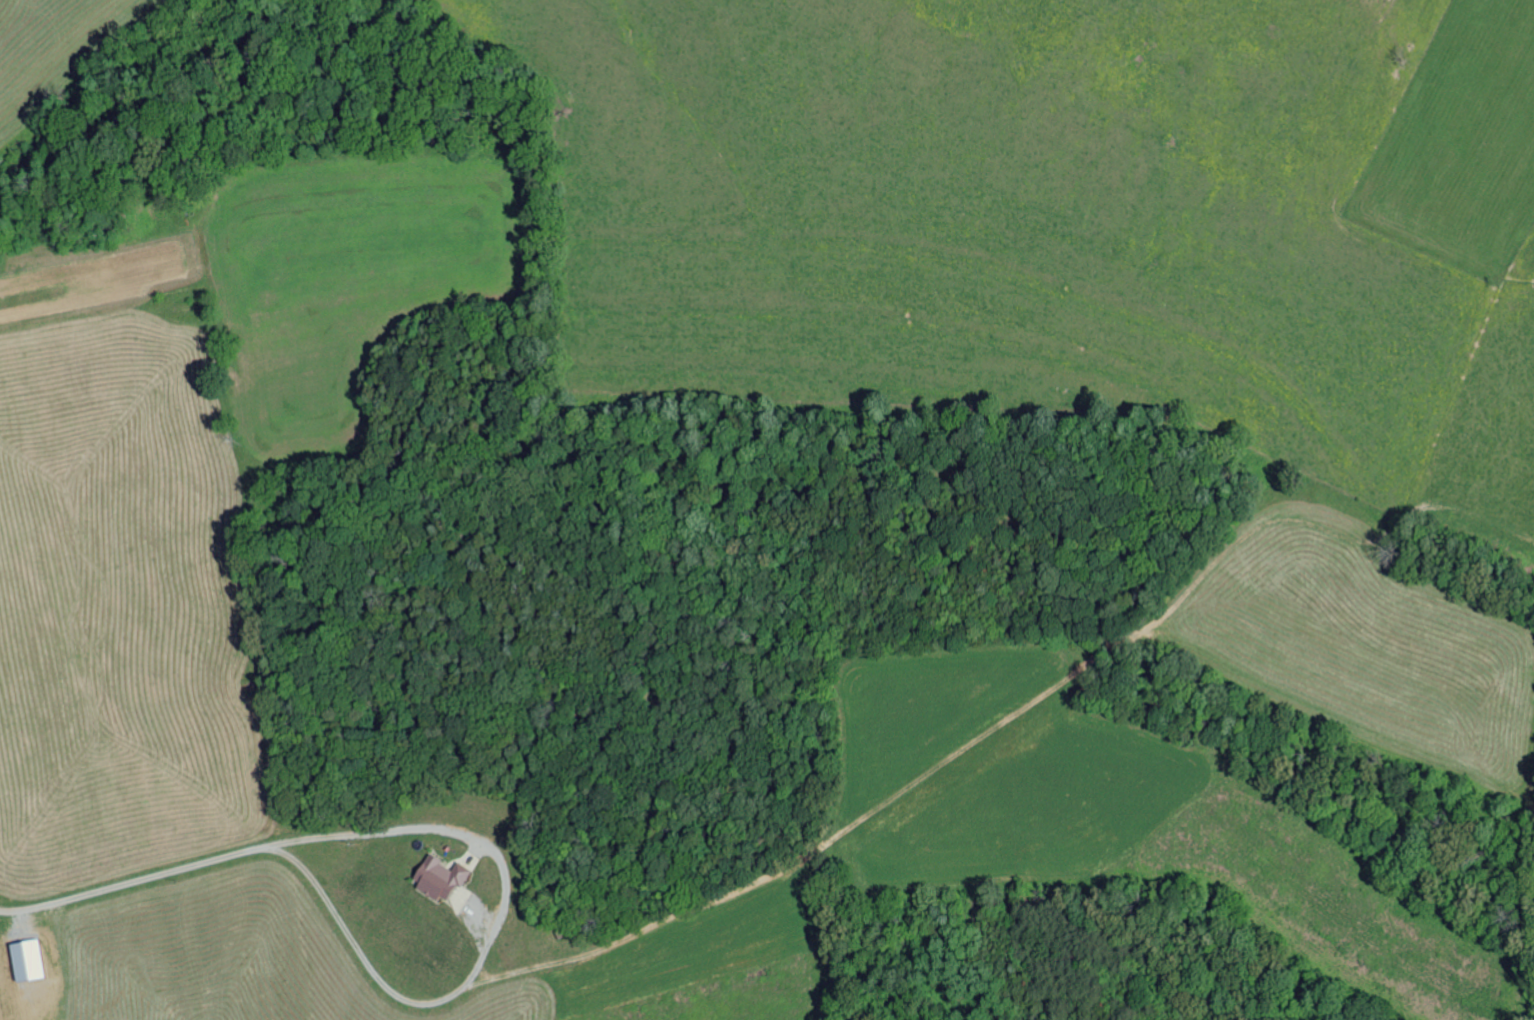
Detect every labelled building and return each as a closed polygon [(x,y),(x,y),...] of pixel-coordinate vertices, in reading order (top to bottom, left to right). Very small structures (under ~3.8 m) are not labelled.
[(470,869),(456,860),(451,868),(427,853),(410,881),(444,901),(455,883),(460,887),(470,869)]
